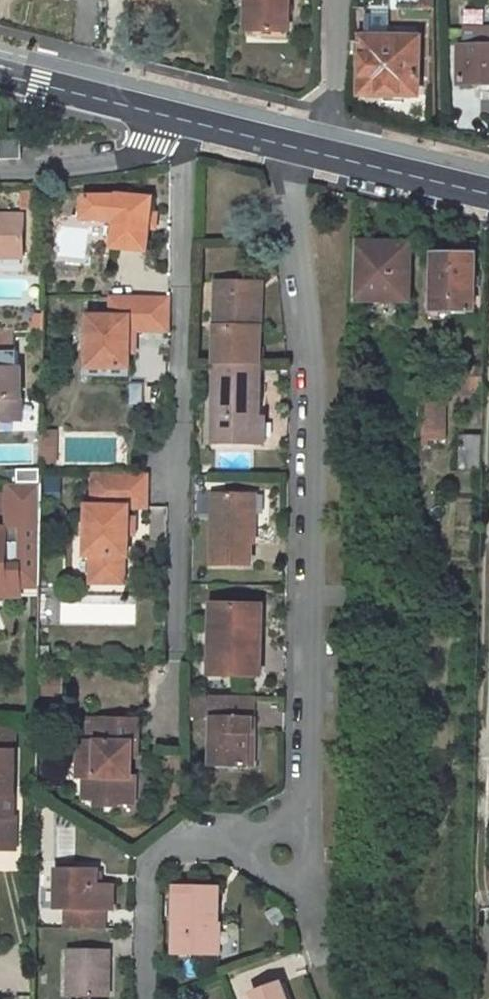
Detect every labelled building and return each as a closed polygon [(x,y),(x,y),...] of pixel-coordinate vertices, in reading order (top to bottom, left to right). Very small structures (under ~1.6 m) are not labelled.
[(289,0),(248,0),(247,32),(289,33),(289,0)] [(488,83),(488,28),(462,28),(463,44),(459,44),(459,83),(488,83)] [(247,41),(289,43),(289,33),(247,32),(247,41)] [(417,93),(418,35),(360,35),(359,91),(417,93)] [(0,160),(20,160),(20,141),(0,141),(0,151),(0,160)] [(36,208),(36,192),(20,192),(20,208),(36,208)] [(112,222),(109,249),(142,252),(144,229),(151,229),(152,215),(146,215),(147,199),(115,195),(115,197),(83,197),(80,218),(112,222)] [(0,216),(0,252),(19,252),(19,216),(0,216)] [(354,298),(408,299),(409,241),(380,240),(380,247),(354,246),(354,298)] [(434,252),(432,306),(453,306),(453,251),(434,252)] [(473,307),(473,252),(453,251),(453,306),(473,307)] [(263,335),(264,291),(219,290),(216,368),(258,370),(259,335),(263,335)] [(133,346),(132,329),(165,329),(165,298),(107,297),(107,315),(85,315),(85,367),(126,367),(126,351),(126,346),(133,346)] [(0,354),(0,426),(12,425),(11,405),(20,405),(20,374),(14,374),(14,354),(0,354)] [(213,449),(262,450),(262,426),(256,425),(258,370),(216,368),(213,449)] [(132,383),(132,403),(147,404),(147,384),(132,383)] [(444,435),(444,403),(424,403),(425,436),(444,435)] [(20,425),(20,405),(11,405),(12,425),(20,425)] [(50,448),(51,434),(38,434),(38,448),(50,448)] [(459,467),(477,468),(478,436),(459,436),(459,467)] [(50,464),(50,448),(38,448),(38,464),(50,464)] [(19,480),(44,480),(44,469),(19,469),(19,480)] [(85,510),(84,560),(90,560),(89,586),(121,586),(122,561),(125,561),(125,539),(131,539),(131,522),(125,522),(125,511),(143,512),(143,480),(91,479),(91,510),(85,510)] [(1,599),(19,599),(20,588),(36,588),(38,486),(9,487),(8,529),(0,529),(0,598),(1,599)] [(250,504),(213,503),(211,576),(248,577),(249,557),(255,557),(256,538),(249,538),(250,504)] [(260,674),(259,605),(209,605),(210,675),(260,674)] [(251,732),(256,732),(256,694),(190,692),(190,713),(213,713),(212,765),(249,766),(250,765),(251,732)] [(77,744),(77,776),(85,776),(84,800),(96,800),(96,811),(117,812),(117,808),(129,809),(135,802),(136,785),(130,779),(129,760),(124,760),(125,749),(134,749),(134,722),(87,721),(86,742),(77,744)] [(0,725),(0,748),(9,748),(10,726),(0,725)] [(134,760),(134,749),(125,749),(124,760),(129,760),(134,760)] [(11,851),(11,819),(8,819),(9,796),(4,796),(5,789),(9,789),(9,753),(0,753),(0,851),(11,851)] [(98,869),(57,868),(56,907),(66,907),(65,928),(102,929),(103,910),(105,884),(97,883),(98,869)] [(113,910),(114,884),(105,884),(103,910),(113,910)] [(218,889),(177,887),(174,957),(217,958),(228,951),(230,921),(217,921),(218,889)] [(106,949),(65,949),(64,996),(105,997),(106,949)] [(275,988),(246,997),(247,998),(278,998),(275,988)]
